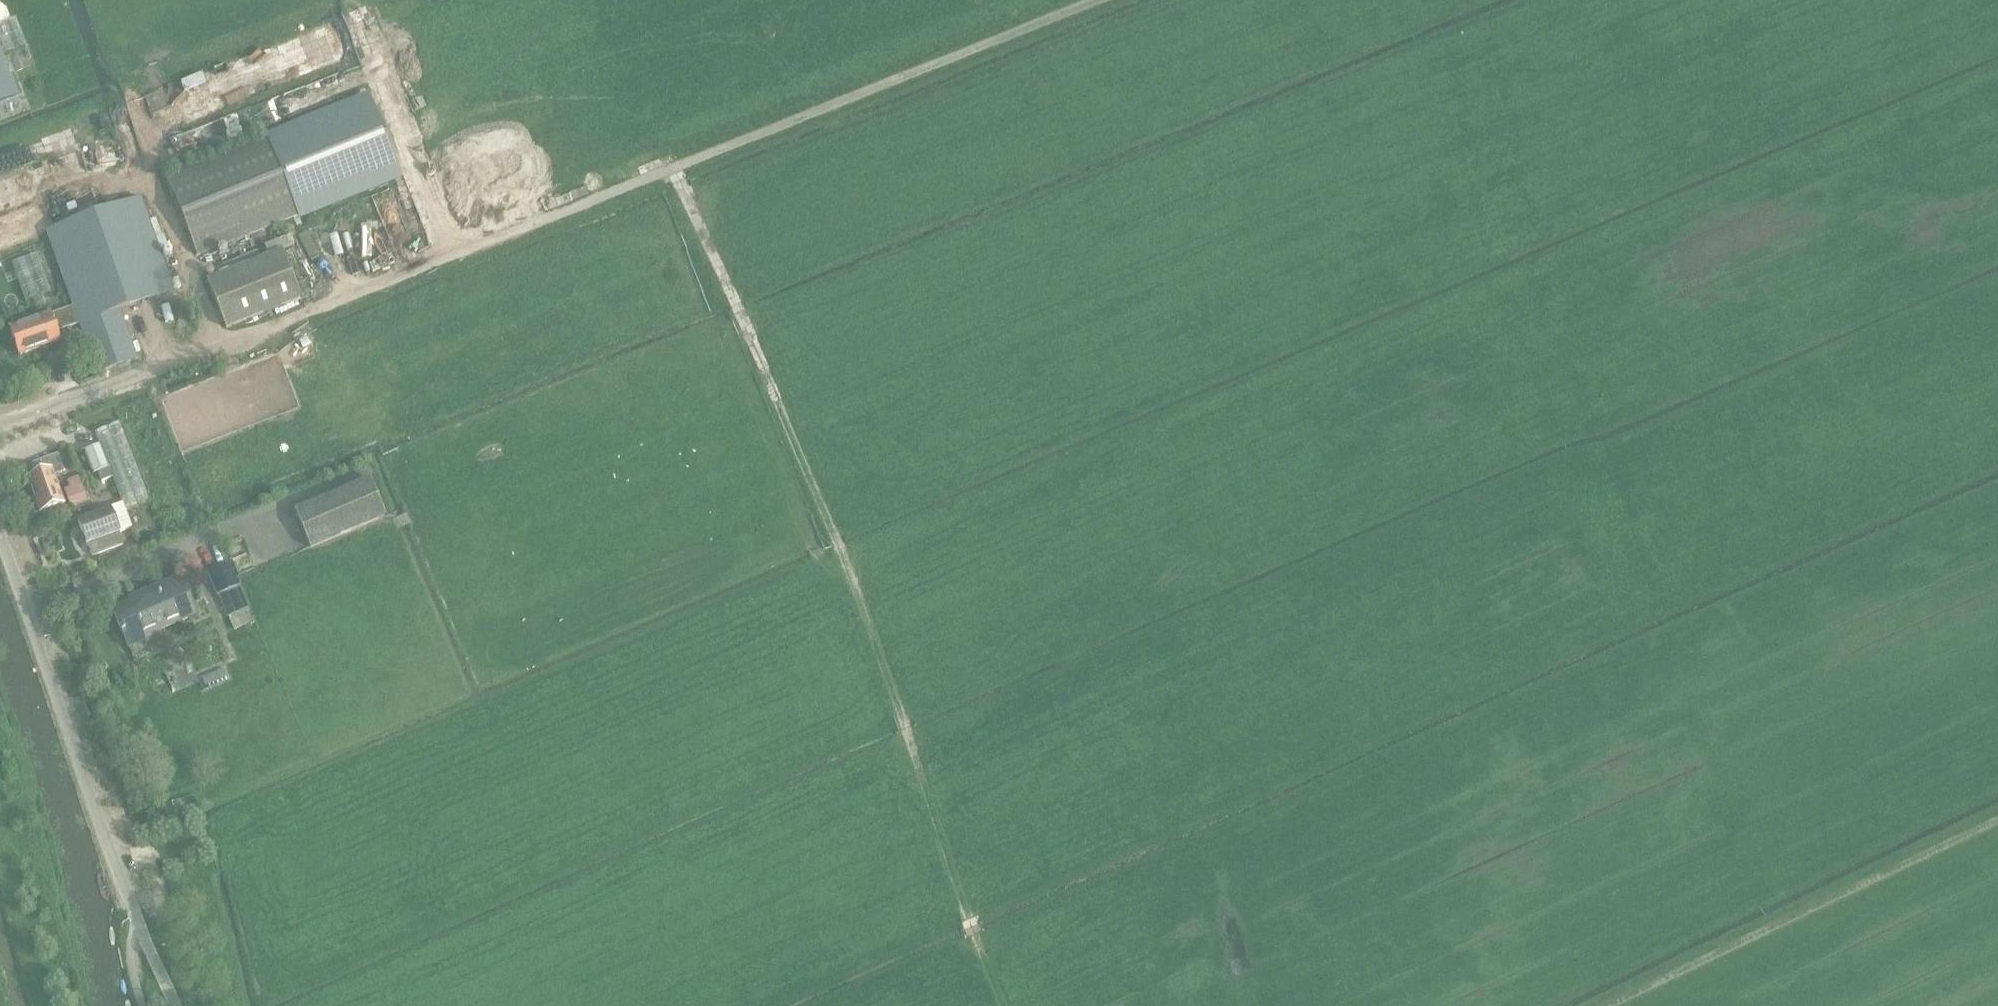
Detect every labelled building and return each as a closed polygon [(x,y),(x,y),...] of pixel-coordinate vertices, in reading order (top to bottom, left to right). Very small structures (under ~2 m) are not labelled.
[(11,21),(6,9),(6,8),(5,8),(3,6),(1,5),(0,4),(0,25),(11,21)] [(23,112),(2,57),(27,47),(16,19),(11,21),(0,25),(0,120),(23,112)] [(243,99),(235,73),(167,94),(175,120),(243,99)] [(151,98),(116,104),(125,160),(142,157),(138,131),(156,128),(151,98)] [(197,255),(403,176),(373,99),(167,177),(197,255)] [(117,137),(94,143),(100,164),(123,158),(117,137)] [(51,193),(43,169),(0,184),(0,210),(51,193)] [(120,311),(173,292),(141,198),(48,232),(74,308),(11,330),(20,357),(60,342),(56,333),(79,324),(97,373),(137,359),(120,311)] [(27,235),(16,211),(0,218),(0,247),(27,235)] [(225,330),(300,302),(282,253),(207,280),(225,330)] [(12,264),(26,303),(49,295),(36,256),(12,264)] [(111,479),(121,504),(125,513),(148,504),(115,419),(92,428),(100,446),(82,452),(91,475),(98,472),(108,469),(111,479)] [(54,477),(64,473),(58,456),(32,465),(36,477),(28,480),(34,500),(31,501),(36,513),(38,512),(39,515),(64,506),(54,477)] [(108,469),(98,472),(102,483),(111,479),(108,469)] [(70,489),(64,491),(70,508),(88,501),(79,477),(67,481),(70,489)] [(385,517),(370,481),(295,512),(310,549),(385,517)] [(87,547),(92,558),(123,546),(119,534),(131,529),(125,513),(121,504),(76,521),(87,547)] [(230,565),(206,574),(216,597),(239,587),(230,565)] [(157,632),(194,617),(178,579),(128,601),(130,605),(112,612),(128,650),(159,636),(157,632)] [(248,611),(228,620),(234,632),(253,623),(248,611)]
